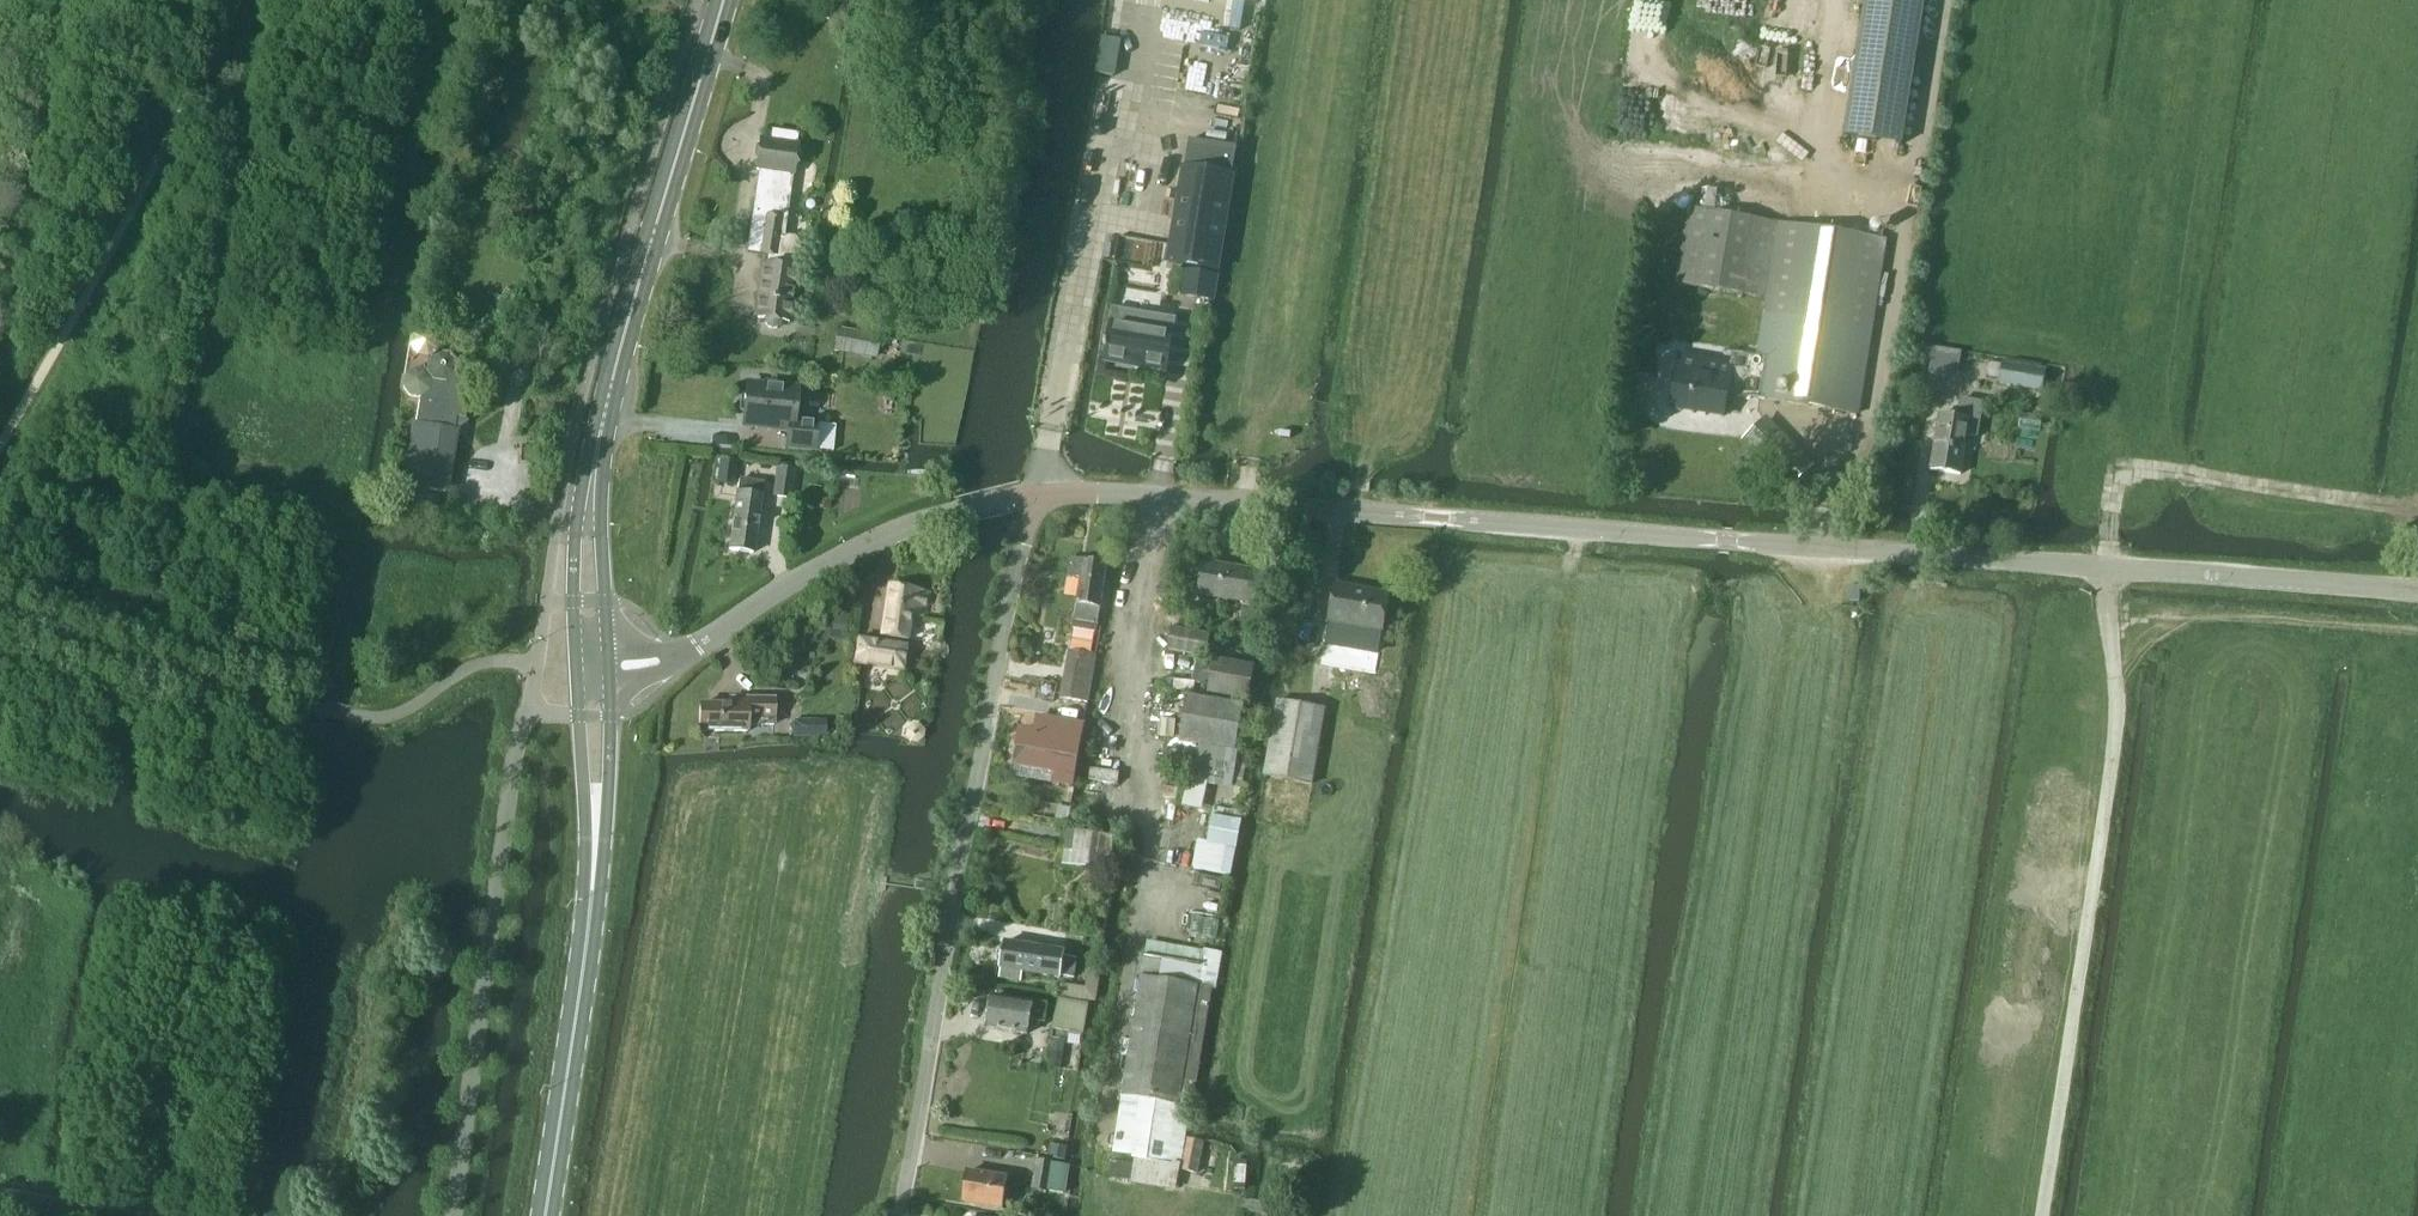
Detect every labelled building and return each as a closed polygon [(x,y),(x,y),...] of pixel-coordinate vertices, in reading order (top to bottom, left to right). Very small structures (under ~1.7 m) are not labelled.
[(1843,136),(1902,145),(1925,0),(1864,0),(1843,136)] [(1095,74),(1114,77),(1120,41),(1101,38),(1095,74)] [(761,230),(758,253),(766,255),(757,317),(763,318),(763,323),(766,326),(771,328),(776,328),(780,325),(782,321),(788,322),(793,287),(796,264),(793,237),(780,235),(782,219),(785,220),(786,208),(777,207),(781,172),(792,174),(796,145),(794,144),(796,134),(771,130),(769,141),(759,139),(755,169),(758,169),(750,228),(761,230)] [(1217,266),(1233,169),(1184,160),(1169,258),(1217,266)] [(1678,272),(1676,283),(1766,298),(1756,358),(1753,377),(1751,396),(1857,413),(1885,239),(1861,235),(1821,229),(1726,214),(1688,208),(1678,272)] [(1185,269),(1181,295),(1214,301),(1214,297),(1218,275),(1185,269)] [(1166,372),(1173,331),(1175,319),(1113,309),(1111,321),(1108,343),(1105,343),(1104,349),(1107,349),(1105,362),(1106,363),(1107,358),(1135,363),(1134,367),(1166,372)] [(415,424),(413,424),(407,460),(406,462),(407,462),(402,490),(403,490),(404,485),(444,492),(454,432),(453,431),(454,427),(465,419),(466,419),(468,408),(461,396),(463,386),(456,376),(458,365),(451,354),(440,352),(440,354),(438,354),(430,357),(430,359),(428,359),(426,371),(432,380),(430,395),(419,400),(415,424)] [(1675,385),(1671,408),(1723,416),(1727,390),(1751,394),(1751,396),(1753,377),(1756,358),(1733,354),(1731,363),(1680,355),(1677,370),(1675,385)] [(2002,362),(1999,384),(2042,390),(2045,369),(2002,362)] [(403,382),(402,388),(407,395),(409,397),(419,399),(429,392),(431,381),(425,372),(419,371),(413,370),(410,372),(404,377),(403,382)] [(764,387),(746,385),(744,396),(740,398),(739,410),(743,414),(742,424),(777,428),(777,431),(786,432),(785,447),(813,450),(816,424),(798,422),(799,410),(795,410),(797,391),(782,389),(779,384),(767,383),(764,387)] [(1976,436),(1982,402),(1961,399),(1958,418),(1939,415),(1930,469),(1960,474),(1966,435),(1976,436)] [(733,486),(736,462),(737,461),(718,459),(715,483),(733,486)] [(772,496),(790,498),(794,471),(776,469),(772,496)] [(728,549),(752,553),(762,483),(738,480),(728,549)] [(1096,632),(1107,565),(1102,564),(1101,559),(1091,558),(1089,562),(1071,559),(1068,577),(1081,579),(1073,628),(1096,632)] [(1258,604),(1263,573),(1204,564),(1199,594),(1258,604)] [(1380,632),(1387,595),(1334,585),(1327,622),(1380,632)] [(1859,585),(1848,585),(1848,600),(1858,601),(1859,585)] [(925,617),(929,592),(888,586),(880,636),(906,640),(912,610),(924,612),(924,617),(925,617)] [(821,640),(846,641),(848,616),(822,615),(821,640)] [(1209,633),(1173,627),(1168,650),(1205,657),(1209,633)] [(853,664),(864,665),(902,671),(906,647),(856,639),(853,664)] [(1087,702),(1095,654),(1069,650),(1059,698),(1087,702)] [(1247,700),(1254,665),(1214,658),(1208,693),(1247,700)] [(1236,750),(1244,706),(1188,696),(1180,741),(1236,750)] [(746,732),(746,724),(773,725),(773,699),(742,698),(742,706),(699,705),(698,731),(746,732)] [(1311,784),(1324,709),(1277,700),(1264,776),(1311,784)] [(1018,732),(1012,768),(1048,774),(1047,782),(1068,786),(1078,727),(1037,719),(1035,735),(1018,732)] [(792,737),(821,737),(821,720),(792,720),(792,737)] [(1237,753),(1201,746),(1200,749),(1175,745),(1172,762),(1194,766),(1193,770),(1214,774),(1213,785),(1231,788),(1237,753)] [(1198,842),(1192,869),(1230,876),(1235,848),(1240,822),(1242,812),(1214,806),(1212,816),(1206,842),(1206,843),(1198,842)] [(1108,870),(1113,837),(1070,831),(1064,864),(1108,870)] [(1001,968),(999,978),(1012,980),(1014,970),(1060,978),(1060,977),(1070,978),(1075,979),(1076,973),(1078,959),(1063,957),(1064,952),(1004,942),(1000,968),(1001,968)] [(1145,956),(1122,1095),(1124,1096),(1178,1105),(1189,1107),(1192,1107),(1193,1098),(1200,1061),(1212,989),(1213,989),(1216,990),(1223,953),(1220,953),(1204,950),(1204,951),(1175,947),(1173,961),(1145,956)] [(1062,978),(1059,995),(1100,1002),(1104,975),(1076,973),(1075,979),(1070,978),(1070,979),(1062,978)] [(1044,1023),(1047,1005),(993,996),(987,1028),(1027,1034),(1029,1020),(1044,1023)] [(1083,1034),(1088,1004),(1058,999),(1053,1029),(1083,1034)] [(1124,1096),(1114,1155),(1133,1158),(1179,1166),(1180,1161),(1189,1108),(1189,1107),(1178,1105),(1124,1096)] [(1113,1160),(1110,1178),(1176,1189),(1180,1167),(1136,1159),(1135,1164),(1113,1160)] [(1048,1191),(1063,1193),(1067,1165),(1053,1163),(1036,1160),(1032,1189),(1048,1191)] [(1002,1209),(1007,1178),(968,1172),(963,1203),(1002,1209)]
